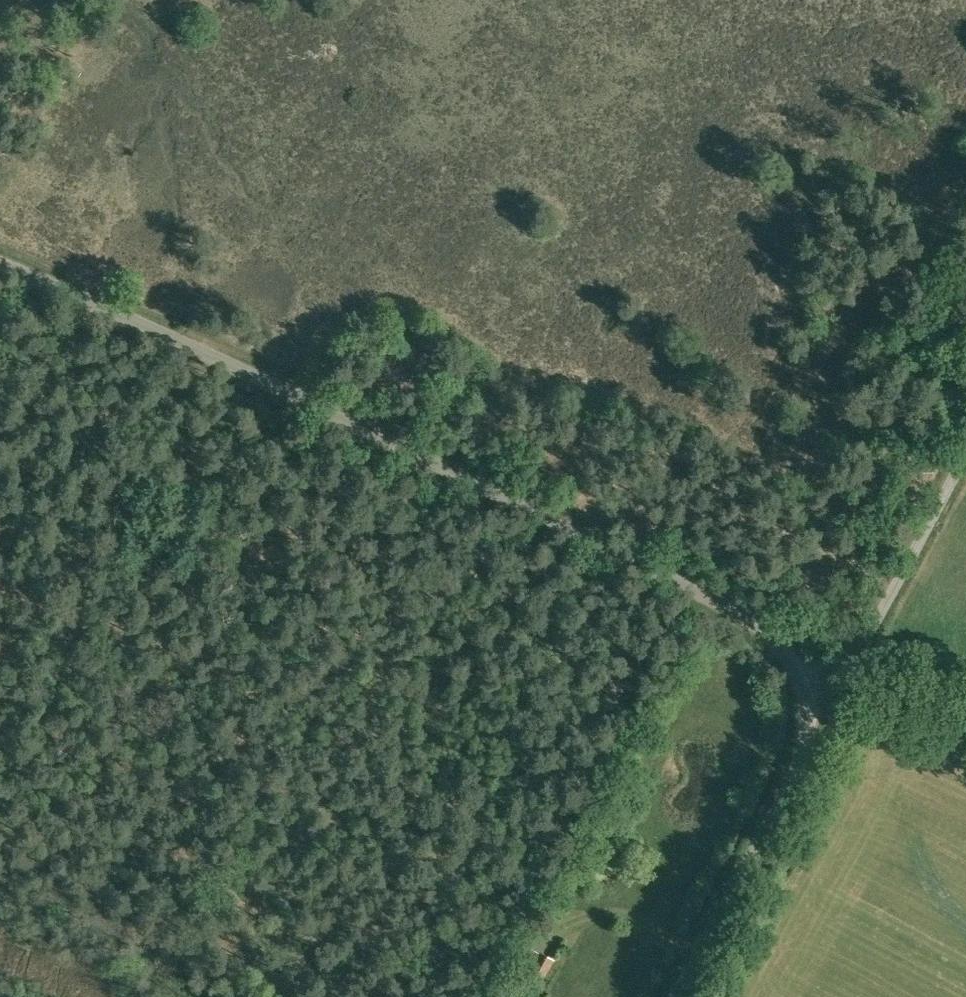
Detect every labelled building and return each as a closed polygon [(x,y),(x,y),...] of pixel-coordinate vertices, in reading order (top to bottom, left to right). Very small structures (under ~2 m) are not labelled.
[(517,971),(539,983),(553,958),(538,949),(537,951),(530,947),(517,971)]
